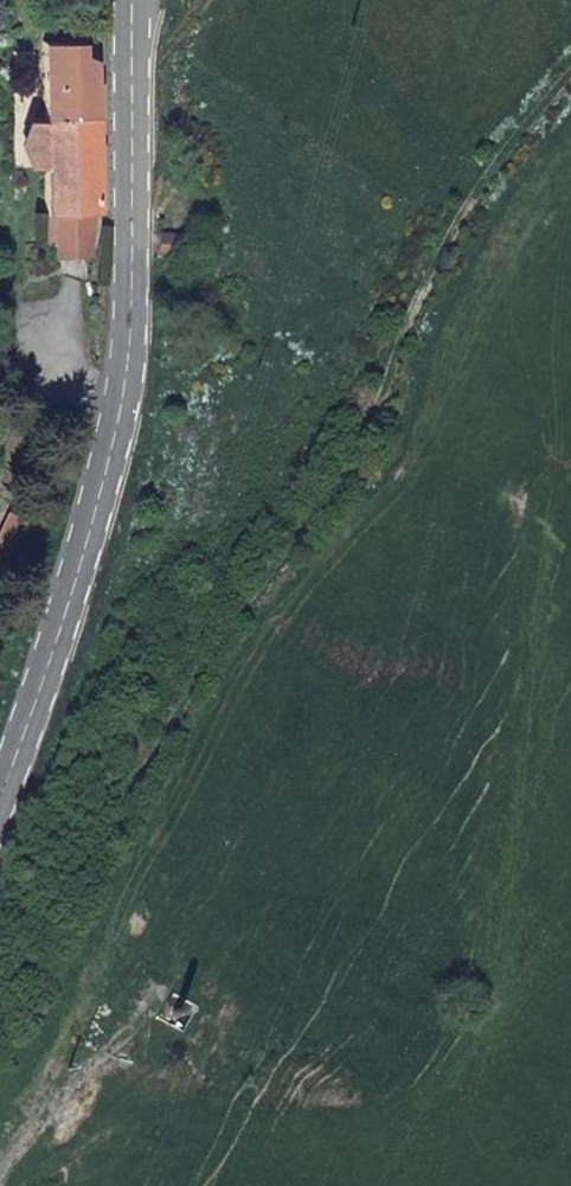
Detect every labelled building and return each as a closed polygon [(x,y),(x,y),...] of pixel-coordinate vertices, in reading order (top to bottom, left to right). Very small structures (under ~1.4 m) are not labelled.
[(97,216),(99,82),(97,81),(97,61),(89,55),(89,42),(47,42),(47,119),(47,163),(46,244),(55,244),(56,216),(66,216),(97,216)] [(34,119),(24,140),(33,162),(47,163),(47,119),(34,119)] [(96,262),(97,216),(66,216),(67,262),(96,262)] [(184,266),(184,232),(161,232),(159,266),(184,266)]
